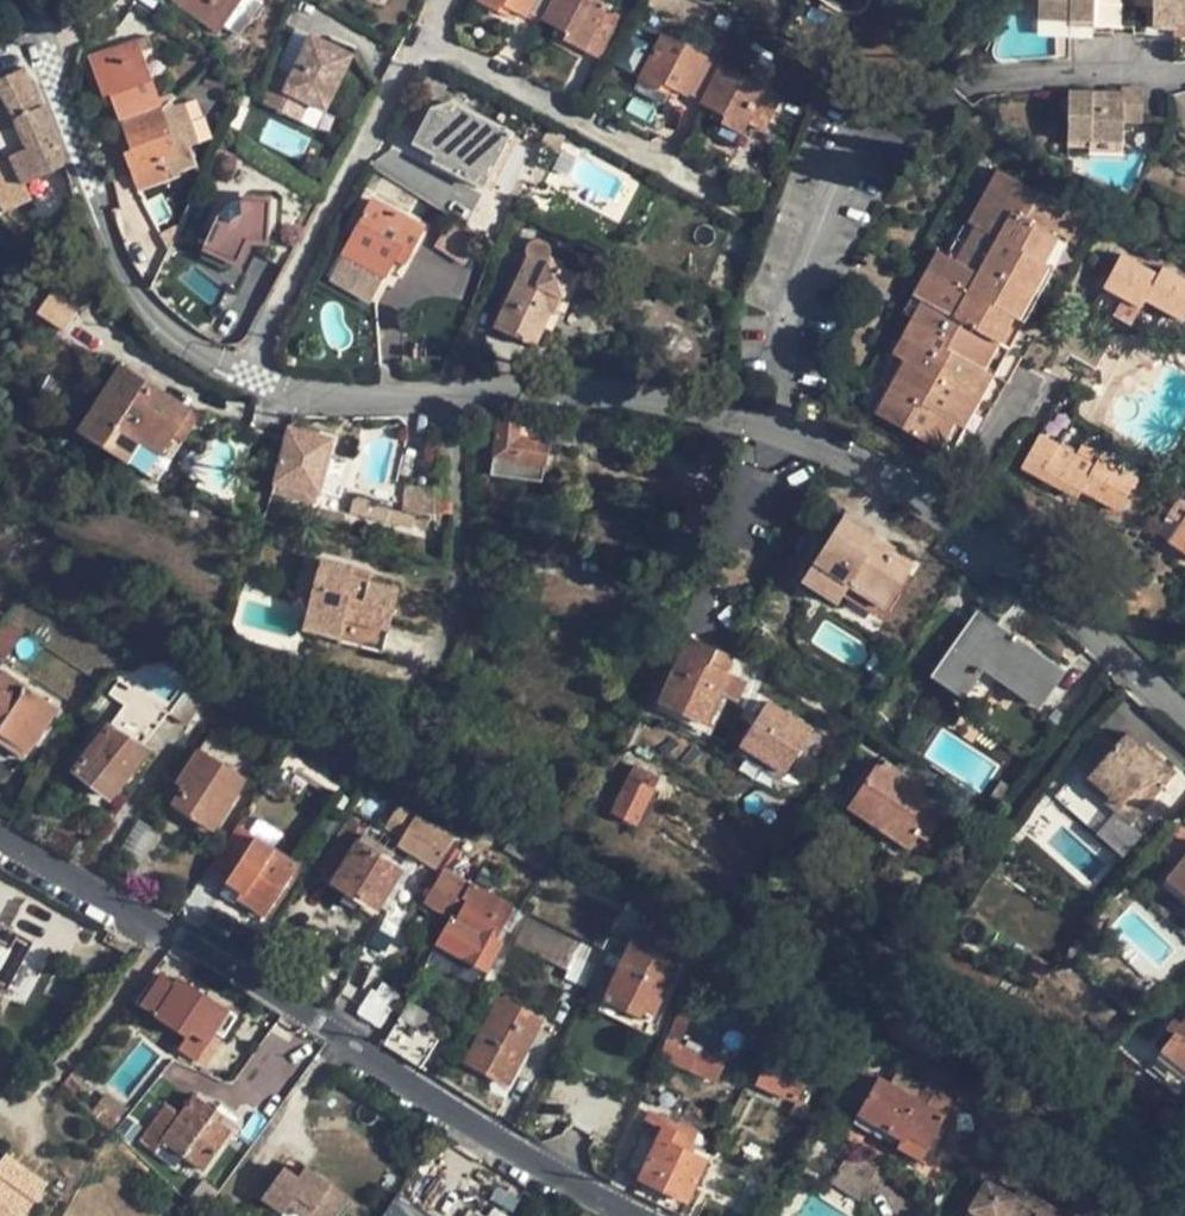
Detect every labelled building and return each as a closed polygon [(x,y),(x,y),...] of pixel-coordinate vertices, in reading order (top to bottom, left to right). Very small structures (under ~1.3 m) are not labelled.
[(218,32),(223,26),(239,36),(263,2),(261,0),(173,0),(218,32)] [(498,12),(502,5),(513,12),(526,19),(530,13),(544,20),(554,0),(478,0),(478,1),(498,12)] [(596,0),(554,0),(544,20),(566,32),(563,40),(600,60),(618,26),(615,23),(619,16),(609,9),(608,6),(596,0)] [(1036,27),(1092,31),(1094,0),(1038,0),(1036,27)] [(1147,32),(1184,35),(1184,0),(1149,0),(1147,32)] [(509,18),(513,12),(502,5),(498,12),(509,18)] [(688,94),(703,101),(721,64),(661,34),(637,79),(659,91),(663,84),(687,97),(688,94)] [(352,56),(312,37),(293,77),(288,87),(277,82),(266,105),(300,122),(309,103),(326,111),(352,56)] [(154,41),(140,45),(143,55),(157,51),(154,41)] [(123,122),(162,108),(143,55),(140,45),(127,49),(125,45),(91,57),(103,89),(110,86),(115,100),(123,122)] [(747,77),(721,64),(703,101),(701,104),(724,116),(721,123),(742,135),(748,123),(765,131),(783,95),(768,88),(775,75),(754,64),(747,77)] [(25,67),(0,78),(0,90),(6,104),(15,125),(19,124),(29,148),(0,161),(0,200),(4,210),(33,197),(28,184),(64,168),(56,148),(58,146),(25,67)] [(293,77),(282,72),(277,82),(288,87),(293,77)] [(108,102),(115,100),(110,86),(103,89),(108,102)] [(1123,101),(1111,100),(1092,99),(1092,92),(1069,90),(1066,143),(1089,145),(1090,138),(1120,140),(1123,101)] [(228,91),(223,100),(231,104),(235,95),(228,91)] [(1111,93),(1092,92),(1092,99),(1111,100),(1111,93)] [(226,117),(231,104),(223,100),(217,114),(226,117)] [(326,111),(309,103),(300,122),(317,130),(326,111)] [(15,125),(6,104),(0,107),(0,131),(15,125)] [(136,157),(129,160),(141,194),(175,182),(173,176),(194,168),(189,150),(196,146),(190,125),(186,125),(181,110),(174,112),(171,104),(162,108),(123,122),(131,144),(136,157)] [(511,135),(454,105),(434,109),(416,142),(438,155),(435,161),(484,186),(511,135)] [(737,144),(742,135),(721,123),(716,133),(737,144)] [(1119,154),(1120,140),(1090,138),(1089,145),(1089,152),(1119,154)] [(124,147),(129,160),(136,157),(131,144),(124,147)] [(998,168),(982,194),(991,200),(1007,174),(998,168)] [(1007,174),(991,200),(1023,218),(1038,192),(1007,174)] [(1023,218),(1053,235),(1068,209),(1038,192),(1023,218)] [(991,200),(982,194),(968,219),(976,224),(991,200)] [(217,216),(204,245),(206,246),(235,259),(237,260),(246,241),(251,239),(267,240),(268,201),(240,200),(229,204),(225,207),(217,216)] [(375,200),(345,254),(385,276),(395,258),(405,262),(423,227),(375,200)] [(1009,243),(1023,218),(991,200),(976,224),(1009,243)] [(1079,216),(1068,209),(1053,235),(1064,242),(1079,216)] [(976,224),(968,219),(965,218),(954,236),(965,242),(976,224)] [(1009,243),(1039,260),(1053,235),(1023,218),(1009,243)] [(485,238),(454,219),(435,249),(466,268),(485,238)] [(999,261),(1009,243),(976,224),(965,242),(999,261)] [(1064,242),(1053,235),(1039,260),(1049,266),(1064,242)] [(965,242),(954,236),(944,252),(955,258),(965,242)] [(547,246),(537,241),(530,242),(526,250),(528,257),(497,327),(533,346),(549,315),(551,315),(557,301),(560,299),(573,274),(561,267),(562,263),(548,256),(549,249),(547,246)] [(990,278),(995,268),(999,261),(965,242),(955,258),(990,278)] [(995,268),(1025,286),(1039,260),(1009,243),(999,261),(995,268)] [(231,270),(235,259),(206,246),(201,257),(231,270)] [(933,246),(923,264),(934,271),(944,252),(933,246)] [(944,252),(934,271),(979,297),(981,293),(990,278),(955,258),(944,252)] [(1102,286),(1121,297),(1139,265),(1119,253),(1114,261),(1114,264),(1102,286)] [(385,276),(345,254),(330,280),(371,302),(385,276)] [(1049,266),(1039,260),(1025,286),(1037,292),(1051,268),(1049,266)] [(934,271),(923,264),(908,291),(918,296),(934,271)] [(1157,276),(1139,265),(1121,297),(1139,307),(1144,298),(1157,276)] [(1144,298),(1161,309),(1181,275),(1163,265),(1157,276),(1144,298)] [(981,293),(1011,312),(1025,286),(995,268),(990,278),(981,293)] [(964,323),(979,297),(934,271),(918,296),(929,303),(964,323)] [(1181,275),(1161,309),(1180,320),(1184,312),(1184,278),(1181,275)] [(1037,292),(1025,286),(1011,312),(1022,319),(1037,292)] [(918,296),(908,291),(899,308),(909,314),(920,320),(929,303),(918,296)] [(80,312),(53,293),(38,314),(66,333),(80,312)] [(995,340),(1011,312),(981,293),(979,297),(964,323),(995,340)] [(929,303),(920,320),(955,340),(964,323),(929,303)] [(1022,319),(1011,312),(995,340),(1006,346),(1022,319)] [(920,320),(909,314),(899,330),(911,337),(920,320)] [(951,347),(955,340),(920,320),(911,337),(945,357),(951,347)] [(951,347),(981,365),(995,340),(964,323),(955,340),(951,347)] [(890,347),(893,348),(902,354),(911,337),(899,330),(890,347)] [(945,357),(911,337),(902,354),(936,373),(945,357)] [(992,371),(1006,346),(995,340),(981,365),(989,370),(992,371)] [(936,373),(966,391),(981,365),(951,347),(945,357),(936,373)] [(902,354),(893,348),(878,374),(887,380),(902,354)] [(936,373),(902,354),(887,380),(921,399),(936,373)] [(975,396),(989,370),(981,365),(966,391),(975,396)] [(123,368),(81,431),(149,475),(189,409),(123,368)] [(921,399),(952,416),(966,391),(936,373),(921,399)] [(887,380),(878,374),(861,402),(872,408),(887,380)] [(906,427),(921,399),(887,380),(872,408),(906,427)] [(960,421),(975,396),(966,391),(952,416),(960,421)] [(936,444),(952,416),(921,399),(906,427),(936,444)] [(160,482),(201,417),(189,409),(149,475),(160,482)] [(960,421),(952,416),(936,444),(947,450),(963,424),(960,421)] [(498,417),(497,426),(491,469),(491,476),(543,482),(545,466),(548,464),(553,424),(498,417)] [(477,467),(491,469),(497,426),(483,424),(477,467)] [(1034,472),(1053,438),(1035,428),(1016,461),(1034,472)] [(330,443),(291,431),(277,484),(317,496),(330,443)] [(1082,437),(1074,451),(1092,462),(1095,456),(1100,448),(1082,437)] [(1055,484),(1074,451),(1053,438),(1034,472),(1055,484)] [(1092,462),(1074,451),(1055,484),(1073,494),(1076,490),(1092,462)] [(1076,490),(1094,500),(1114,468),(1095,456),(1092,462),(1076,490)] [(1133,479),(1114,468),(1094,500),(1112,510),(1125,487),(1128,487),(1133,479)] [(277,484),(273,498),(314,509),(317,496),(277,484)] [(434,487),(434,492),(435,517),(435,534),(449,534),(453,526),(454,504),(448,486),(434,487)] [(409,490),(408,515),(435,517),(434,492),(409,490)] [(370,521),(371,518),(374,505),(358,501),(354,517),(370,521)] [(421,519),(408,515),(374,505),(371,518),(417,530),(421,519)] [(875,534),(846,514),(803,578),(839,603),(849,587),(884,609),(910,569),(871,541),(875,534)] [(1180,522),(1168,539),(1184,552),(1184,525),(1180,522)] [(400,591),(370,582),(351,577),(353,568),(322,560),(305,614),(303,625),(341,636),(341,640),(384,652),(400,591)] [(372,573),(353,568),(351,577),(370,582),(372,573)] [(1013,639),(978,615),(936,676),(982,710),(1004,681),(1040,706),(1065,669),(1016,635),(1013,639)] [(0,625),(0,655),(7,660),(26,631),(5,617),(0,625)] [(721,693),(730,676),(723,672),(730,659),(689,640),(660,702),(706,724),(721,693)] [(6,672),(0,681),(0,741),(26,759),(58,711),(27,688),(27,686),(6,672)] [(721,693),(735,700),(743,683),(730,676),(721,693)] [(126,707),(76,771),(109,799),(149,749),(162,732),(176,715),(122,678),(111,697),(126,707)] [(784,777),(815,729),(767,698),(736,747),(784,777)] [(1126,731),(1089,773),(1121,802),(1132,792),(1146,805),(1174,773),(1126,731)] [(154,754),(149,749),(109,799),(114,802),(154,754)] [(244,782),(199,753),(180,782),(187,787),(176,805),(213,829),(244,782)] [(904,756),(895,769),(924,789),(933,777),(904,756)] [(924,789),(895,769),(881,760),(850,806),(910,847),(918,836),(944,852),(958,831),(940,819),(949,805),(924,789)] [(1130,822),(1146,805),(1132,792),(1121,802),(1089,773),(1084,780),(1130,822)] [(652,787),(629,775),(611,812),(634,824),(652,787)] [(1121,853),(1124,852),(1136,839),(1068,778),(1054,794),(1121,853)] [(401,808),(405,811),(416,817),(433,828),(436,820),(406,801),(401,808)] [(416,817),(405,811),(392,832),(402,838),(416,817)] [(400,868),(411,850),(399,843),(349,813),(318,869),(335,880),(335,884),(348,892),(344,899),(372,917),(403,870),(400,868)] [(416,817),(402,838),(399,843),(411,850),(437,866),(452,840),(433,828),(416,817)] [(297,866),(239,827),(210,870),(245,893),(240,901),(265,916),(297,866)] [(1163,885),(1184,904),(1184,859),(1163,885)] [(568,883),(575,870),(565,865),(558,878),(568,883)] [(451,914),(468,883),(448,872),(432,903),(451,914)] [(501,929),(510,933),(521,913),(471,885),(440,943),(486,968),(500,941),(496,938),(501,929)] [(519,942),(570,968),(582,943),(531,917),(519,942)] [(604,1000),(651,1022),(664,996),(673,1000),(680,984),(672,980),(682,957),(623,927),(603,968),(616,974),(604,1000)] [(602,950),(583,940),(582,943),(570,968),(566,978),(585,987),(602,950)] [(179,978),(173,987),(160,979),(141,1007),(146,1010),(143,1017),(153,1025),(158,1018),(188,1037),(180,1050),(199,1061),(218,1034),(226,1039),(239,1017),(179,978)] [(393,1006),(372,993),(363,1009),(384,1021),(393,1006)] [(502,1058),(517,1066),(542,1020),(502,999),(470,1061),(494,1073),(502,1058)] [(646,1033),(651,1022),(604,1000),(598,1011),(646,1033)] [(427,1014),(409,1003),(385,1044),(423,1067),(438,1042),(418,1030),(427,1014)] [(1157,1058),(1184,1079),(1184,1024),(1157,1058)] [(686,1031),(671,1025),(659,1058),(717,1083),(725,1062),(682,1044),(686,1031)] [(867,1066),(889,1079),(899,1065),(876,1052),(867,1066)] [(509,1081),(517,1066),(502,1058),(494,1073),(509,1081)] [(804,1079),(768,1061),(757,1083),(794,1100),(804,1079)] [(85,1081),(75,1072),(64,1086),(80,1101),(87,1093),(81,1086),(85,1081)] [(915,1072),(903,1092),(917,1099),(928,1080),(915,1072)] [(957,1096),(928,1080),(917,1099),(903,1092),(880,1079),(859,1113),(904,1139),(908,1134),(928,1144),(957,1096)] [(107,1094),(101,1101),(122,1118),(128,1110),(107,1094)] [(215,1118),(220,1110),(197,1095),(182,1116),(169,1107),(143,1143),(162,1157),(169,1147),(202,1171),(232,1130),(222,1123),(215,1118)] [(122,1118),(101,1101),(92,1112),(112,1130),(122,1118)] [(227,1115),(220,1110),(215,1118),(222,1123),(227,1115)] [(682,1149),(687,1142),(686,1138),(666,1128),(668,1120),(650,1111),(640,1132),(642,1133),(658,1142),(640,1178),(687,1201),(706,1161),(690,1154),(682,1149)] [(658,1142),(642,1133),(625,1171),(640,1178),(658,1142)] [(690,1154),(694,1147),(687,1142),(682,1149),(690,1154)] [(865,1204),(885,1173),(852,1151),(831,1183),(865,1204)] [(4,1215),(25,1215),(48,1185),(7,1155),(0,1164),(0,1213),(4,1215)] [(349,1201),(306,1171),(298,1180),(284,1170),(263,1198),(284,1214),(290,1207),(302,1215),(338,1215),(349,1201)] [(987,1184),(967,1215),(1064,1215),(1018,1190),(1013,1198),(987,1184)] [(410,1204),(401,1215),(427,1215),(410,1204)] [(1139,1208),(1133,1215),(1153,1215),(1139,1208)]
